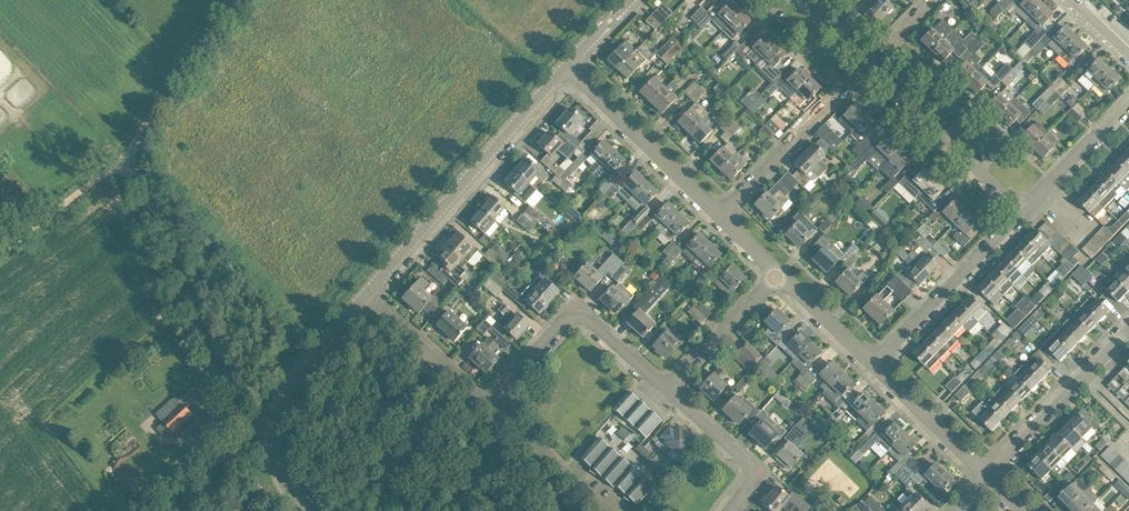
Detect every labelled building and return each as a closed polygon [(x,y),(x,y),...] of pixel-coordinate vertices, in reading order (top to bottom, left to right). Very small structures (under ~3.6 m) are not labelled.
[(867,12),(878,22),(880,21),(886,27),(887,27),(893,21),(893,20),(887,14),(892,9),(886,3),(889,0),(878,0),(867,12)] [(969,8),(971,11),(978,4),(974,0),(961,0),(969,8)] [(1004,10),(1014,0),(1001,0),(990,11),(997,18),(1004,10)] [(1015,0),(1014,0),(1004,10),(1011,16),(1016,12),(1026,22),(1042,5),(1037,0),(1026,0),(1020,6),(1015,0)] [(713,7),(707,13),(696,24),(702,30),(711,20),(722,31),(740,13),(730,3),(720,14),(713,7)] [(661,5),(651,16),(660,25),(672,13),(667,8),(665,9),(661,5)] [(1053,15),(1042,5),(1026,22),(1035,30),(1023,42),(1031,50),(1031,49),(1041,40),(1047,33),(1041,27),(1053,15)] [(696,24),(707,13),(701,7),(691,18),(696,24)] [(732,41),(743,30),(750,22),(740,13),(722,31),(732,41)] [(655,30),(660,25),(651,16),(645,21),(655,30)] [(931,52),(953,30),(942,20),(932,30),(921,42),(931,52)] [(1065,27),(1047,45),(1058,55),(1075,37),(1065,27)] [(958,58),(978,38),(971,32),(963,41),(953,30),(931,52),(942,62),(952,52),(958,58)] [(759,63),(775,46),(765,36),(754,48),(746,41),(741,46),(731,57),(736,62),(747,51),(759,63)] [(656,54),(661,59),(678,42),(672,37),(658,52),(656,50),(652,54),(641,45),(636,51),(618,69),(627,77),(626,78),(627,80),(646,60),(649,57),(651,59),(656,54)] [(1068,66),(1074,59),(1086,48),(1075,37),(1058,55),(1068,66)] [(978,38),(958,58),(964,64),(954,74),(965,84),(981,68),(977,64),(981,60),(975,54),(984,44),(978,38)] [(618,69),(636,51),(626,41),(607,60),(608,61),(609,60),(618,69)] [(731,57),(741,46),(736,41),(722,55),(727,61),(731,57)] [(667,64),(683,47),(678,42),(661,59),(667,64)] [(756,65),(774,82),(776,80),(786,69),(779,62),(785,56),(775,46),(759,63),(756,65)] [(1006,54),(1009,50),(1005,46),(1000,50),(1003,54),(1006,54)] [(1031,50),(1021,59),(1026,64),(1036,54),(1031,49),(1031,50)] [(1093,85),(1109,70),(1098,60),(1087,71),(1083,75),(1083,76),(1078,81),(1087,91),(1093,85)] [(1006,75),(1000,69),(991,77),(981,68),(965,84),(976,95),(986,84),(991,90),(1000,81),(1006,75)] [(783,87),(793,97),(809,79),(799,70),(783,87)] [(1093,85),(1096,88),(1104,96),(1105,94),(1105,95),(1107,94),(1106,93),(1108,92),(1119,80),(1109,70),(1093,85)] [(1006,75),(1000,81),(1007,87),(1017,77),(1011,71),(1006,75)] [(651,103),(664,90),(659,84),(662,81),(656,76),(640,93),(651,103)] [(1049,87),(1055,92),(1065,83),(1059,77),(1049,87)] [(820,89),(809,79),(793,97),(803,106),(806,109),(811,104),(808,101),(820,89)] [(774,82),(766,90),(771,95),(779,87),(781,85),(776,80),(774,82)] [(672,81),(664,90),(651,103),(662,114),(678,97),(674,92),(679,87),(672,81)] [(683,93),(689,98),(699,87),(694,82),(683,93)] [(1055,92),(1060,97),(1069,87),(1065,83),(1055,92)] [(705,93),(699,87),(689,98),(695,104),(689,110),(675,126),(679,130),(682,127),(688,134),(706,116),(708,113),(696,102),(705,93)] [(1040,97),(1046,102),(1055,92),(1049,87),(1040,97)] [(754,89),(741,102),(748,109),(760,96),(761,95),(754,89)] [(1008,90),(1006,92),(1004,90),(999,95),(988,107),(998,117),(1015,100),(1009,94),(1011,92),(1008,90)] [(1050,106),(1060,97),(1055,92),(1046,102),(1050,106)] [(760,96),(748,109),(753,114),(765,101),(760,96)] [(1009,127),(1015,120),(1019,124),(1030,112),(1016,99),(1015,100),(998,117),(1009,127)] [(1087,113),(1079,106),(1076,103),(1071,108),(1082,119),(1087,113)] [(838,120),(851,132),(867,116),(856,105),(844,116),(843,115),(838,120)] [(1077,124),(1082,119),(1071,108),(1066,113),(1077,124)] [(569,135),(575,128),(582,120),(570,109),(557,124),(569,135)] [(710,120),(706,116),(688,134),(695,140),(692,143),(697,147),(712,132),(705,125),(710,120)] [(719,127),(725,133),(735,122),(730,116),(719,127)] [(867,116),(851,132),(850,134),(857,140),(854,143),(857,146),(852,150),(859,157),(872,143),(867,138),(879,127),(867,116)] [(779,131),(771,123),(769,121),(765,125),(775,135),(779,131)] [(730,138),(741,127),(735,122),(725,133),(720,137),(725,142),(730,138)] [(1021,138),(1032,149),(1048,132),(1038,122),(1033,127),(1032,127),(1021,138)] [(769,141),(775,135),(765,125),(759,131),(768,139),(761,146),(766,151),(772,144),(769,141)] [(842,141),(831,130),(826,135),(837,146),(842,141)] [(592,131),(581,142),(576,138),(572,143),(582,153),(598,136),(592,131)] [(1048,132),(1032,149),(1042,159),(1048,154),(1050,156),(1056,150),(1054,147),(1059,142),(1055,139),(1056,138),(1049,131),(1048,132)] [(562,144),(557,140),(549,133),(538,145),(551,157),(557,150),(567,160),(573,154),(562,145),(562,144)] [(833,151),(837,146),(826,135),(822,140),(833,151)] [(848,179),(873,154),(884,164),(900,147),(889,137),(889,136),(877,148),(872,143),(859,157),(850,167),(851,168),(844,175),(848,179)] [(593,174),(614,152),(603,142),(591,154),(598,160),(588,170),(593,174)] [(720,171),(737,153),(727,143),(710,161),(720,171)] [(825,156),(822,153),(814,145),(804,155),(823,173),(828,168),(820,161),(825,156)] [(888,194),(898,183),(905,175),(901,171),(913,158),(912,158),(900,147),(884,164),(895,175),(882,188),(888,194)] [(604,173),(610,178),(625,163),(614,152),(593,174),(598,179),(604,173)] [(748,163),(740,155),(737,153),(720,171),(731,180),(748,163)] [(1127,153),(1117,163),(1128,174),(1128,155),(1127,153)] [(560,177),(570,186),(572,184),(566,179),(569,176),(570,177),(587,159),(582,154),(565,172),(560,177)] [(559,177),(560,177),(565,172),(546,155),(541,162),(556,175),(559,177)] [(818,178),(823,173),(804,155),(794,165),(798,169),(792,176),(804,187),(811,180),(812,182),(818,178)] [(536,190),(544,182),(549,177),(538,167),(536,169),(525,160),(515,171),(529,184),(536,190)] [(1117,163),(1108,173),(1126,191),(1128,188),(1128,174),(1117,163)] [(914,199),(917,196),(933,180),(923,170),(918,175),(911,169),(906,175),(905,175),(898,183),(914,199)] [(514,194),(522,202),(525,204),(530,198),(522,192),(529,184),(515,171),(505,183),(516,192),(514,194)] [(617,181),(614,185),(604,195),(611,201),(616,196),(614,195),(617,192),(627,203),(646,183),(642,179),(643,177),(638,172),(636,174),(635,173),(622,186),(617,181)] [(789,200),(785,196),(798,183),(788,172),(755,205),(770,220),(781,208),(789,200)] [(829,179),(833,183),(839,178),(834,173),(829,179)] [(1126,191),(1108,173),(1098,183),(1114,198),(1117,201),(1126,191)] [(559,177),(556,175),(552,180),(565,192),(570,186),(560,177),(559,177)] [(829,179),(824,184),(828,189),(829,187),(833,183),(829,179)] [(604,195),(614,185),(609,180),(599,190),(604,195)] [(917,196),(934,212),(938,208),(944,201),(938,195),(943,189),(933,180),(917,196)] [(636,226),(646,216),(641,211),(657,194),(646,183),(627,203),(638,213),(631,221),(636,226)] [(1089,192),(1104,208),(1114,198),(1098,183),(1089,192)] [(1104,208),(1089,192),(1079,203),(1095,218),(1104,208)] [(481,210),(496,222),(506,210),(492,197),(481,210)] [(948,218),(954,224),(966,212),(955,201),(943,213),(938,208),(934,212),(929,217),(935,223),(938,219),(943,224),(948,218)] [(660,233),(678,214),(667,204),(655,216),(662,222),(656,229),(660,233)] [(869,204),(862,211),(866,215),(873,208),(869,204)] [(529,206),(525,211),(538,223),(543,218),(529,206)] [(873,209),(867,215),(884,231),(890,225),(885,220),(884,222),(877,215),(878,214),(873,209)] [(470,222),(479,229),(485,235),(496,222),(481,210),(470,222)] [(525,211),(522,215),(535,227),(538,223),(525,211)] [(1118,221),(1124,227),(1128,222),(1128,213),(1127,211),(1118,221)] [(954,224),(957,226),(960,229),(953,237),(963,247),(979,231),(974,226),(978,222),(966,212),(954,224)] [(674,240),(681,233),(689,225),(678,214),(660,233),(669,242),(672,238),(674,240)] [(522,215),(516,221),(530,233),(535,227),(522,215)] [(651,221),(646,216),(636,226),(641,231),(651,221)] [(796,248),(798,246),(799,248),(811,236),(804,229),(810,223),(804,217),(798,223),(786,235),(792,241),(791,243),(796,248)] [(827,218),(812,234),(817,239),(833,224),(827,218)] [(869,218),(865,222),(874,231),(878,227),(869,218)] [(1042,227),(1052,236),(1057,231),(1047,221),(1042,227)] [(1124,227),(1118,221),(1112,227),(1113,228),(1110,232),(1114,236),(1115,237),(1124,227)] [(923,223),(916,230),(931,245),(933,246),(937,242),(929,234),(932,231),(928,227),(926,225),(924,224),(923,223)] [(1037,232),(1047,241),(1052,236),(1042,227),(1037,232)] [(1114,236),(1110,232),(1104,227),(1100,231),(1109,240),(1114,236)] [(884,233),(879,228),(874,234),(879,239),(884,233)] [(924,252),(931,245),(916,230),(909,237),(924,252)] [(1051,245),(1047,241),(1037,232),(1036,230),(1026,240),(1042,256),(1051,245)] [(1047,241),(1051,245),(1052,246),(1062,235),(1057,231),(1052,236),(1047,241)] [(1100,231),(1096,236),(1105,245),(1109,240),(1100,231)] [(1115,240),(1121,246),(1128,239),(1121,233),(1115,240)] [(468,263),(479,250),(471,243),(469,245),(457,234),(456,235),(457,236),(449,246),(468,263)] [(693,263),(710,245),(699,235),(687,247),(688,248),(683,253),(693,263)] [(839,260),(843,264),(854,254),(859,249),(853,244),(843,255),(833,245),(827,239),(823,235),(815,244),(821,251),(812,260),(826,274),(839,260)] [(1052,246),(1056,250),(1066,240),(1062,235),(1052,246)] [(1105,245),(1096,236),(1091,240),(1100,250),(1105,245)] [(939,240),(937,242),(933,246),(944,257),(951,251),(939,240)] [(1032,265),(1042,256),(1026,240),(1016,250),(1032,265)] [(1066,240),(1056,250),(1060,254),(1070,244),(1066,240)] [(1091,240),(1087,245),(1096,254),(1100,250),(1091,240)] [(1121,246),(1115,240),(1111,243),(1118,249),(1121,246)] [(663,252),(668,257),(678,247),(673,242),(663,252)] [(496,244),(491,250),(503,262),(509,255),(496,244)] [(1060,254),(1065,258),(1075,248),(1070,244),(1060,254)] [(704,273),(713,264),(721,256),(710,245),(693,263),(704,273)] [(1096,254),(1087,245),(1082,250),(1091,259),(1096,254)] [(468,263),(449,246),(440,256),(438,255),(438,256),(446,264),(439,272),(448,279),(458,287),(464,281),(460,278),(466,271),(466,272),(467,271),(463,269),(468,263)] [(665,259),(670,264),(683,251),(678,247),(668,257),(665,259)] [(919,285),(929,275),(910,257),(900,247),(895,252),(913,269),(908,274),(905,271),(901,271),(896,276),(911,290),(918,284),(919,285)] [(1069,263),(1079,252),(1075,248),(1065,258),(1069,263)] [(490,249),(484,256),(497,268),(503,262),(491,250),(490,249)] [(1022,275),(1032,265),(1016,250),(1007,260),(1022,275)] [(939,266),(931,258),(927,254),(922,259),(915,252),(910,257),(929,275),(939,266)] [(582,269),(575,277),(591,292),(598,283),(607,274),(612,278),(621,269),(624,265),(625,264),(613,253),(596,273),(587,264),(582,269)] [(1095,260),(1101,266),(1108,259),(1102,253),(1095,260)] [(849,270),(860,259),(854,254),(843,264),(849,270)] [(1079,263),(1074,258),(1069,263),(1074,267),(1079,263)] [(1022,275),(1007,260),(997,270),(1014,285),(1013,285),(1022,275)] [(621,269),(612,278),(617,283),(627,271),(629,270),(624,265),(621,269)] [(1077,271),(1088,281),(1093,276),(1082,265),(1077,271)] [(448,279),(439,272),(432,266),(427,271),(443,285),(448,279)] [(1065,278),(1071,272),(1065,266),(1059,273),(1065,278)] [(1122,275),(1117,280),(1128,292),(1128,273),(1122,266),(1117,270),(1122,275)] [(732,267),(724,275),(720,278),(720,277),(714,283),(728,296),(745,279),(732,267)] [(1004,295),(1014,285),(997,270),(988,279),(1004,295)] [(847,271),(843,275),(836,283),(850,296),(861,285),(861,284),(868,277),(862,272),(855,279),(847,271)] [(1072,275),(1083,286),(1088,281),(1077,271),(1072,275)] [(542,272),(530,286),(548,303),(558,292),(546,282),(549,279),(542,272)] [(539,314),(548,303),(530,286),(521,296),(493,273),(489,278),(503,290),(522,307),(526,303),(539,314)] [(1065,278),(1059,273),(1053,279),(1059,284),(1065,278)] [(671,283),(662,275),(656,282),(665,290),(671,283)] [(913,292),(911,290),(896,276),(886,286),(887,287),(878,296),(877,296),(871,302),(863,310),(864,310),(880,325),(879,326),(880,326),(893,312),(893,311),(913,292)] [(1128,292),(1117,280),(1112,276),(1102,286),(1119,303),(1128,292)] [(497,298),(503,290),(489,278),(482,285),(497,298)] [(689,299),(705,283),(700,278),(688,290),(690,293),(686,297),(689,299)] [(419,313),(424,308),(431,315),(442,303),(433,296),(430,299),(422,292),(428,285),(421,279),(403,299),(419,313)] [(994,305),(1004,295),(988,279),(978,290),(994,305)] [(1040,292),(1045,298),(1055,288),(1050,282),(1040,292)] [(617,315),(624,307),(633,296),(619,283),(614,289),(612,287),(600,300),(617,315)] [(1053,295),(1059,301),(1066,295),(1059,288),(1053,295)] [(452,307),(465,294),(459,289),(446,302),(452,307)] [(1045,298),(1040,292),(1030,302),(1036,307),(1045,298)] [(644,295),(635,305),(643,312),(652,302),(644,295)] [(1053,295),(1046,302),(1053,308),(1059,301),(1053,295)] [(1110,311),(1098,300),(1093,295),(1083,305),(1100,322),(1110,311)] [(979,322),(973,317),(983,307),(972,296),(962,306),(979,322)] [(1036,307),(1030,302),(1021,312),(1027,317),(1036,307)] [(528,325),(510,309),(504,304),(498,311),(504,316),(497,323),(516,339),(528,325)] [(696,309),(706,319),(711,314),(701,304),(696,309)] [(1090,332),(1100,322),(1083,305),(1073,315),(1090,332)] [(979,322),(962,306),(952,316),(964,327),(969,332),(979,322)] [(688,312),(692,317),(700,324),(706,319),(696,309),(693,307),(688,312)] [(1018,309),(1007,321),(1015,329),(1027,317),(1021,312),(1018,309)] [(1033,315),(1039,321),(1046,314),(1040,309),(1033,315)] [(777,346),(778,345),(785,338),(779,333),(789,322),(776,310),(765,322),(770,327),(764,333),(777,346)] [(449,311),(444,317),(436,325),(455,342),(467,328),(449,311)] [(643,338),(650,330),(654,325),(638,311),(627,324),(643,338)] [(1033,315),(1027,322),(1033,328),(1039,321),(1033,315)] [(1063,325),(1068,330),(1080,342),(1090,332),(1073,315),(1063,325)] [(943,326),(954,337),(964,327),(952,316),(943,326)] [(483,336),(492,327),(485,321),(477,330),(483,336)] [(992,335),(995,339),(1000,344),(1012,332),(1004,323),(992,335)] [(933,335),(949,350),(958,341),(954,337),(943,326),(933,335)] [(665,328),(663,330),(656,338),(659,341),(653,348),(666,359),(680,344),(672,337),(667,333),(669,331),(665,328)] [(1070,352),(1080,342),(1068,330),(1065,333),(1060,328),(1054,335),(1070,352)] [(791,363),(810,343),(800,333),(796,337),(791,332),(785,338),(778,345),(794,360),(791,363)] [(501,335),(495,340),(500,344),(505,338),(501,335)] [(924,345),(939,360),(949,350),(933,335),(924,345)] [(1054,335),(1039,350),(1052,363),(1057,358),(1060,362),(1070,352),(1054,335)] [(489,337),(481,345),(469,358),(470,359),(471,358),(478,364),(477,365),(486,373),(498,360),(491,354),(498,345),(489,337)] [(1004,345),(1010,351),(1017,344),(1011,338),(1004,345)] [(1000,344),(995,339),(986,348),(991,353),(1000,344)] [(754,365),(762,357),(745,341),(743,344),(738,350),(750,362),(754,365)] [(821,354),(810,343),(791,363),(796,367),(803,359),(810,366),(821,354)] [(929,370),(937,362),(939,360),(924,345),(914,355),(929,370)] [(1004,345),(993,357),(999,363),(1010,351),(1004,345)] [(991,353),(986,348),(976,358),(981,363),(991,353)] [(732,356),(740,363),(745,368),(750,362),(738,350),(732,356)] [(1048,367),(1052,363),(1039,350),(1025,365),(1041,381),(1052,371),(1048,367)] [(761,372),(771,362),(766,357),(756,367),(761,372)] [(981,363),(976,358),(970,364),(976,369),(981,363)] [(985,365),(991,371),(997,364),(991,358),(985,365)] [(820,387),(824,391),(842,374),(831,363),(819,375),(825,381),(820,387)] [(1014,374),(1015,375),(1032,391),(1041,381),(1025,365),(1024,364),(1014,374)] [(981,381),(991,371),(985,365),(975,375),(981,381)] [(713,401),(720,393),(727,386),(721,381),(726,375),(719,369),(700,389),(713,401)] [(795,380),(800,385),(810,375),(805,370),(795,380)] [(957,377),(962,383),(970,375),(968,373),(966,375),(963,371),(957,377)] [(822,393),(838,408),(854,393),(849,388),(852,384),(842,374),(824,391),(822,393)] [(805,390),(815,380),(810,375),(800,385),(805,390)] [(975,375),(965,385),(971,391),(981,381),(975,375)] [(1022,401),(1032,391),(1015,375),(1005,385),(1005,384),(1022,401)] [(750,381),(745,376),(734,388),(739,392),(750,381)] [(962,383),(957,377),(956,376),(946,387),(952,393),(962,383)] [(1117,389),(1121,386),(1114,379),(1111,383),(1117,389)] [(188,406),(209,393),(202,383),(182,396),(188,406)] [(1005,384),(995,395),(1012,411),(1022,401),(1005,384)] [(962,402),(969,394),(972,391),(971,391),(965,385),(955,395),(962,402)] [(1128,395),(1128,394),(1123,388),(1119,391),(1126,398),(1128,395)] [(618,403),(613,409),(646,439),(661,421),(649,410),(650,407),(642,401),(641,402),(640,402),(628,391),(618,403)] [(852,417),(856,421),(861,416),(873,404),(862,393),(858,397),(854,393),(838,408),(831,415),(836,420),(848,408),(854,415),(852,417)] [(1003,421),(1012,411),(995,395),(985,404),(1003,421)] [(155,415),(161,422),(180,403),(174,397),(155,415)] [(739,425),(745,418),(750,422),(760,412),(743,397),(740,401),(735,397),(723,410),(739,425)] [(1003,421),(985,404),(983,402),(979,406),(986,414),(980,420),(992,432),(1003,421)] [(191,414),(180,403),(161,422),(172,432),(191,414)] [(867,431),(884,414),(873,404),(861,416),(856,421),(867,431)] [(755,428),(749,434),(765,449),(771,443),(774,446),(787,431),(781,427),(780,428),(767,416),(768,415),(762,409),(749,424),(755,428)] [(223,427),(211,414),(188,435),(200,448),(223,427)] [(1083,439),(1093,429),(1094,430),(1097,430),(1101,426),(1101,424),(1093,416),(1086,422),(1084,420),(1084,419),(1082,417),(1082,418),(1078,414),(1078,415),(1079,415),(1069,425),(1083,439)] [(893,424),(882,436),(877,441),(872,436),(863,446),(868,451),(875,443),(881,445),(887,452),(904,434),(893,424)] [(789,470),(797,462),(803,455),(796,449),(800,444),(795,440),(803,431),(797,425),(786,437),(790,442),(785,447),(778,456),(783,461),(782,463),(789,470)] [(1073,449),(1083,439),(1069,425),(1059,436),(1073,449)] [(672,436),(668,431),(667,431),(655,444),(668,456),(669,454),(674,457),(674,458),(675,458),(676,458),(677,457),(679,455),(679,456),(693,440),(679,428),(672,436)] [(867,431),(857,441),(863,446),(872,436),(867,431)] [(915,445),(904,434),(887,452),(898,462),(915,445)] [(1052,442),(1049,446),(1062,460),(1073,449),(1059,436),(1056,434),(1050,440),(1052,442)] [(1100,451),(1108,443),(1107,442),(1112,437),(1108,434),(1103,438),(1095,446),(1100,451)] [(612,487),(614,485),(630,467),(598,437),(579,458),(612,487)] [(1061,468),(1057,465),(1062,460),(1049,446),(1047,445),(1045,445),(1041,449),(1041,451),(1042,452),(1038,456),(1038,457),(1052,470),(1057,475),(1061,470),(1061,468)] [(1106,461),(1115,451),(1110,446),(1101,456),(1106,461)] [(1120,456),(1115,451),(1106,461),(1110,465),(1120,456)] [(1042,481),(1050,473),(1052,470),(1038,457),(1038,456),(1036,454),(1030,460),(1032,463),(1029,466),(1028,466),(1027,466),(1031,470),(1033,472),(1042,481)] [(1087,464),(1092,459),(1087,454),(1083,459),(1087,464)] [(1120,456),(1110,465),(1115,470),(1124,460),(1120,456)] [(929,480),(933,484),(941,491),(954,478),(947,471),(945,473),(935,464),(926,474),(918,466),(919,465),(912,458),(904,467),(901,470),(913,481),(915,484),(919,487),(919,486),(923,481),(926,484),(929,480)] [(1087,464),(1083,459),(1073,469),(1077,473),(1079,471),(1080,472),(1087,464)] [(1094,464),(1104,473),(1108,468),(1098,459),(1094,464)] [(1128,465),(1124,460),(1115,470),(1120,474),(1128,465)] [(889,471),(894,477),(895,475),(901,470),(904,467),(898,462),(889,471)] [(624,498),(626,500),(629,502),(630,500),(631,501),(636,505),(655,485),(633,465),(631,467),(615,486),(624,494),(625,495),(623,498),(624,498)] [(1128,474),(1128,465),(1120,474),(1124,479),(1128,474)] [(1108,468),(1104,473),(1112,481),(1116,476),(1108,468)] [(901,470),(895,475),(910,489),(915,484),(913,481),(901,470)] [(1070,472),(1062,480),(1067,484),(1075,476),(1070,472)] [(1079,478),(1073,484),(1064,493),(1062,495),(1062,496),(1059,499),(1060,499),(1069,508),(1089,488),(1079,478)] [(1067,484),(1062,480),(1052,490),(1057,495),(1067,484)] [(1123,493),(1128,487),(1121,480),(1115,485),(1123,493)] [(792,492),(788,497),(776,487),(763,504),(771,510),(778,510),(782,506),(789,510),(807,510),(810,507),(792,492)] [(1089,488),(1069,508),(1072,510),(1086,510),(1093,504),(1099,498),(1089,488)] [(908,510),(923,510),(927,506),(913,492),(901,504),(908,510)] [(842,505),(846,500),(841,496),(837,501),(842,505)] [(870,496),(864,502),(873,510),(883,510),(884,510),(870,496)] [(861,501),(855,507),(860,510),(872,510),(861,501)]
